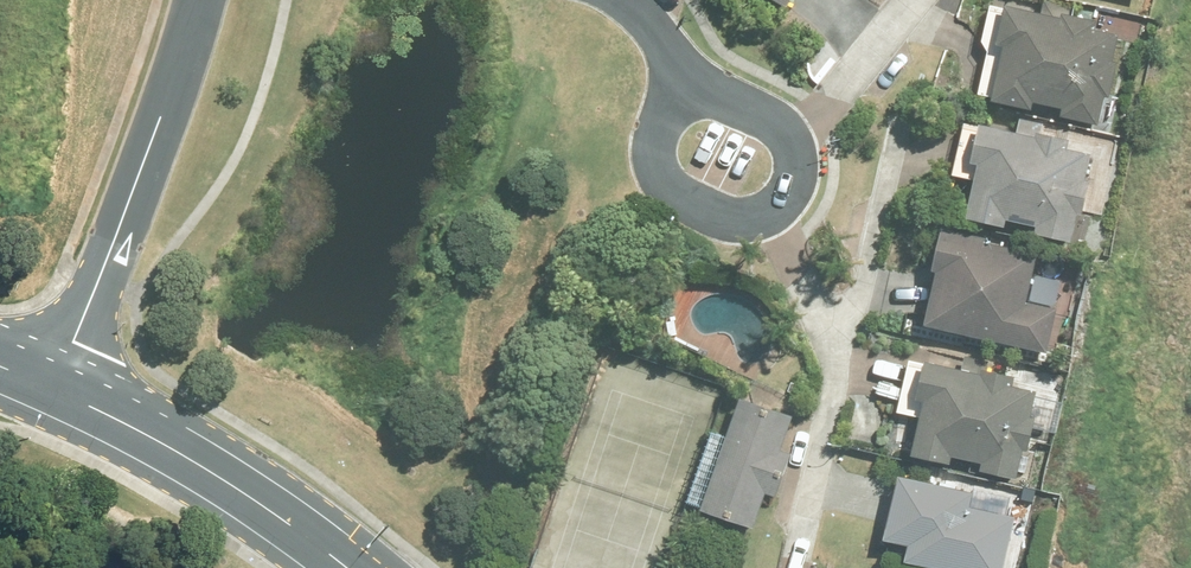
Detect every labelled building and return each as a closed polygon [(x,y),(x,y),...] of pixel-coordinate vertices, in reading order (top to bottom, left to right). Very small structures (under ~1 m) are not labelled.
[(1064,111),(1101,120),(1108,92),(1111,92),(1120,59),(1114,58),(1122,30),(1098,24),(1100,14),(1077,9),(1078,3),(1065,0),(1048,0),(1046,6),(1021,0),(1007,0),(1006,0),(994,0),(985,36),(991,45),(980,88),(1035,103),(1037,96),(1066,103),(1064,111)] [(1019,125),(968,113),(954,170),(976,174),(968,210),(1007,220),(1009,213),(1039,220),(1037,227),(1073,236),(1080,207),(1084,208),(1091,176),(1086,175),(1093,146),(1069,140),(1071,134),(1044,127),(1046,120),(1030,117),(1029,120),(1021,118),(1019,125)] [(936,260),(942,262),(929,318),(1048,346),(1058,305),(1028,299),(1040,249),(982,236),(984,231),(945,223),(936,260)] [(1017,371),(991,364),(993,358),(969,352),(966,363),(930,353),(928,359),(913,355),(900,406),(922,412),(914,447),(952,457),(955,449),(985,458),(983,465),(1019,473),(1026,445),(1030,446),(1036,424),(1056,428),(1064,398),(1038,391),(1039,386),(1015,380),(1017,371)] [(691,496),(704,501),(702,503),(755,522),(767,488),(779,492),(794,449),(782,445),(794,410),(742,392),(729,431),(716,426),(691,496)] [(975,487),(901,470),(887,534),(911,540),(908,557),(954,567),(1005,567),(1006,567),(1009,567),(1017,567),(1019,555),(1009,552),(1018,515),(971,504),(975,487)]
